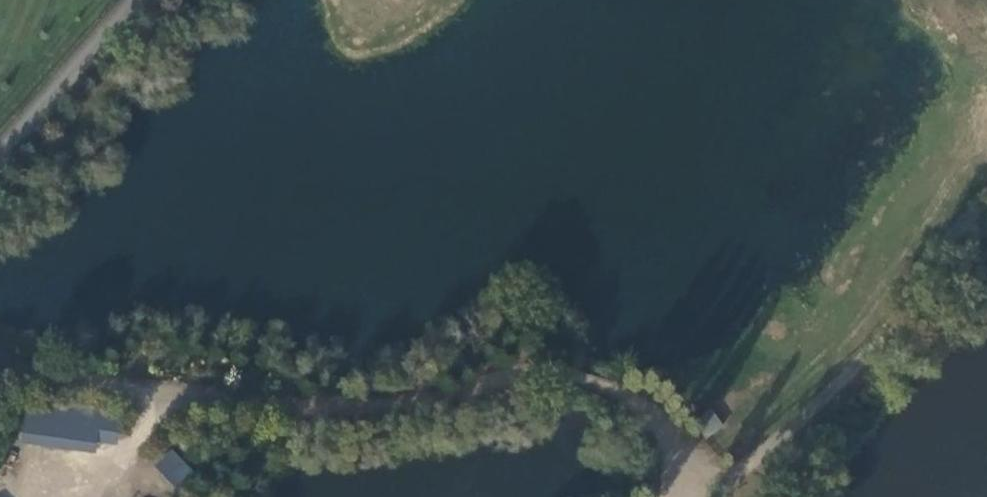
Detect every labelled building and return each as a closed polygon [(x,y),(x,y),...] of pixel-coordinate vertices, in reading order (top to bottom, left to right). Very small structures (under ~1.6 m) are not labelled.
[(16,443),(117,452),(121,411),(20,401),(16,443)] [(176,487),(193,471),(171,448),(154,465),(176,487)]
